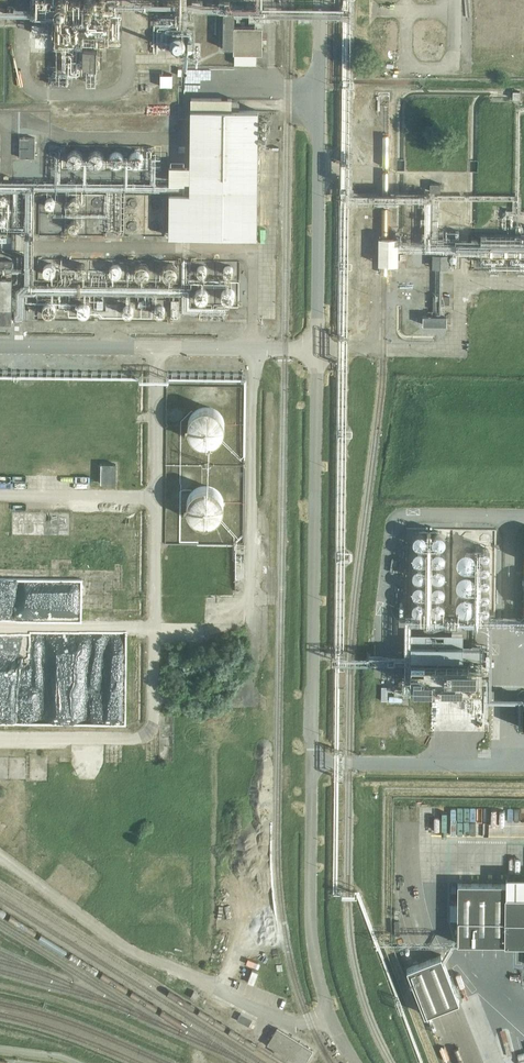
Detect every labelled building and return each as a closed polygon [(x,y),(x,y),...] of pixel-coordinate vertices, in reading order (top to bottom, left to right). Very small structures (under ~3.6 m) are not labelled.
[(233,12),(222,12),(222,48),(233,48),(233,53),(234,53),(234,64),(256,64),(256,53),(261,53),(262,26),(233,26),(233,12)] [(35,30),(47,31),(47,19),(35,18),(35,30)] [(107,55),(109,36),(93,35),(91,54),(107,55)] [(177,84),(178,69),(165,68),(164,83),(177,84)] [(190,98),(190,109),(189,184),(189,194),(169,193),(168,236),(256,237),(257,110),(231,110),(231,98),(190,98)] [(71,146),(72,162),(111,158),(112,162),(127,160),(126,152),(134,152),(133,140),(71,146)] [(429,239),(419,239),(419,232),(406,233),(406,245),(422,245),(422,246),(429,246),(429,239)] [(454,250),(436,249),(435,264),(453,265),(454,250)] [(47,271),(58,274),(62,258),(51,255),(47,271)] [(11,323),(11,278),(0,278),(0,323),(11,323)] [(110,299),(109,310),(120,311),(121,300),(110,299)] [(427,309),(427,323),(451,324),(452,310),(427,309)] [(249,455),(249,380),(201,380),(201,387),(187,387),(187,455),(249,455)] [(116,463),(101,463),(101,483),(116,483),(116,463)] [(185,509),(214,526),(235,492),(229,489),(233,482),(209,468),(185,509)] [(73,509),(15,508),(15,532),(73,532),(73,509)] [(474,526),(415,524),(414,536),(414,551),(423,555),(418,568),(424,571),(420,580),(427,583),(422,597),(422,598),(428,601),(435,601),(438,602),(446,602),(453,600),(455,596),(450,583),(455,581),(455,578),(453,572),(460,554),(467,552),(469,547),(458,547),(456,541),(458,541),(473,536),(474,526)] [(470,576),(484,572),(480,559),(466,563),(470,576)] [(479,600),(480,583),(469,583),(468,599),(479,600)] [(463,634),(410,633),(409,685),(482,686),(482,646),(463,645),(463,634)] [(469,813),(490,813),(490,804),(469,804),(469,813)] [(436,813),(436,827),(463,827),(462,807),(449,807),(449,813),(436,813)] [(507,877),(507,884),(486,884),(457,884),(457,887),(457,904),(448,904),(448,918),(457,918),(457,943),(486,944),(506,944),(506,945),(523,945),(523,877),(507,877)] [(406,968),(424,1015),(441,1008),(452,1004),(453,1004),(459,1001),(441,955),(435,957),(433,957),(423,962),(406,968)] [(252,1019),(240,1013),(237,1020),(248,1026),(252,1019)] [(302,1062),(309,1062),(318,1048),(281,1024),(269,1042),(302,1062)]
